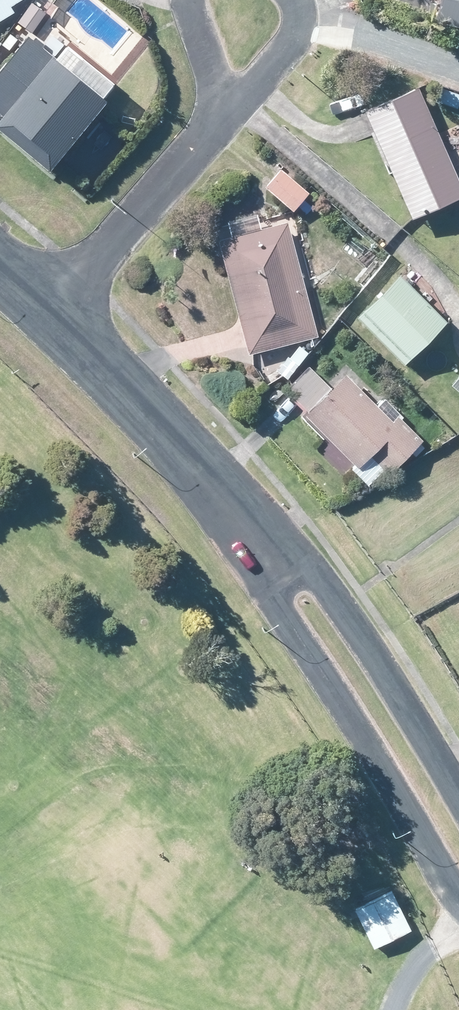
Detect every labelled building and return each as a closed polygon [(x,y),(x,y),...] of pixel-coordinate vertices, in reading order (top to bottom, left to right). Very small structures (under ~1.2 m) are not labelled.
[(16,12),(13,7),(24,0),(0,0),(0,22),(16,12)] [(440,16),(438,22),(458,27),(458,0),(443,0),(440,16)] [(34,3),(20,22),(33,31),(47,12),(34,3)] [(35,41),(30,37),(5,68),(0,75),(0,113),(7,119),(0,127),(0,129),(54,173),(63,161),(110,103),(104,99),(115,86),(97,72),(68,47),(58,60),(35,41)] [(458,105),(458,95),(437,87),(433,99),(458,107),(458,105)] [(447,151),(420,91),(368,113),(374,127),(414,220),(458,201),(458,200),(458,180),(447,151)] [(268,188),(295,211),(310,194),(282,170),(280,172),(271,184),(268,188)] [(250,355),(319,337),(290,224),(221,242),(240,317),(250,355)] [(448,324),(422,298),(402,277),(361,319),(407,365),(408,364),(414,358),(437,334),(448,324)] [(290,378),(310,353),(300,345),(290,358),(289,357),(279,370),(290,378)] [(333,390),(326,383),(311,368),(288,390),(312,413),(308,416),(359,465),(354,470),(370,485),(386,469),(391,474),(412,452),(422,443),(424,441),(401,417),(394,424),(346,377),(333,390)] [(358,911),(376,947),(414,929),(395,892),(358,911)]
